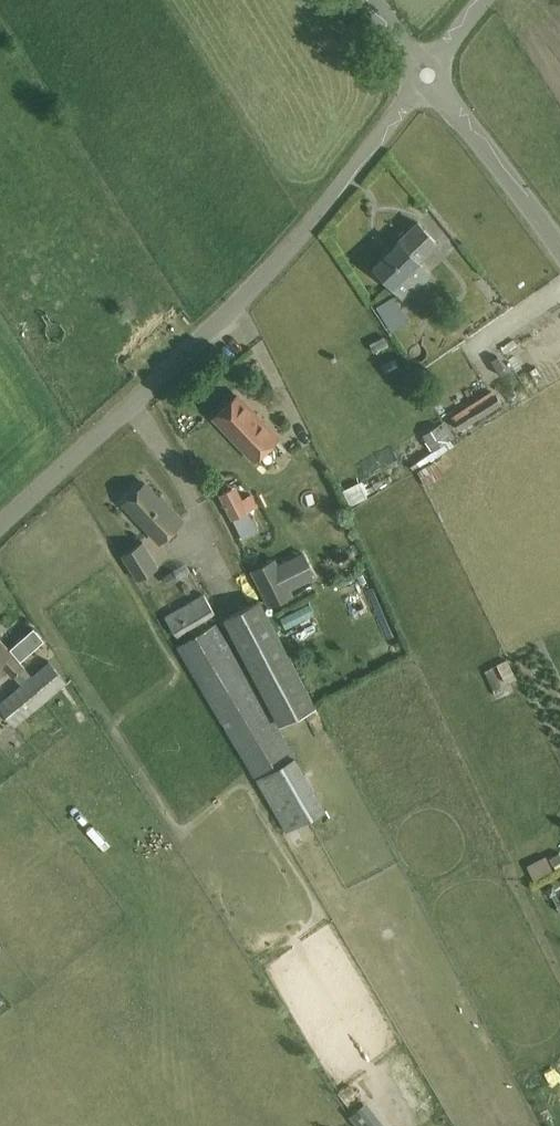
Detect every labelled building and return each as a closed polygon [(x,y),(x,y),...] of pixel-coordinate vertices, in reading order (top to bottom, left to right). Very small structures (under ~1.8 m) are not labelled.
[(418,259),(437,241),(419,222),(400,241),(401,241),(374,265),(405,297),(431,273),(419,260),(419,259),(418,259)] [(366,336),(372,349),(385,343),(379,331),(366,336)] [(494,389),(452,416),(461,430),(503,403),(494,389)] [(237,395),(215,416),(255,459),(277,438),(237,395)] [(145,483),(124,503),(161,542),(184,520),(161,495),(159,497),(145,483)] [(233,486),(217,495),(231,520),(247,512),(233,486)] [(137,579),(158,566),(143,543),(122,556),(137,579)] [(293,595),(275,558),(252,568),(269,605),(293,595)] [(179,581),(189,579),(185,559),(174,562),(179,581)] [(178,637),(216,614),(203,592),(165,615),(178,637)] [(261,599),(224,618),(280,726),(317,706),(261,599)] [(177,647),(287,831),(326,808),(216,624),(177,647)] [(3,674),(7,671),(12,677),(15,675),(22,683),(0,702),(0,706),(16,726),(68,681),(49,659),(31,674),(0,639),(0,670),(3,674)] [(50,723),(36,734),(43,744),(58,734),(50,723)] [(322,813),(311,818),(322,848),(334,843),(322,813)] [(544,852),(526,859),(531,872),(549,865),(544,852)] [(364,1125),(389,1125),(364,1102),(352,1114),(364,1125)]
